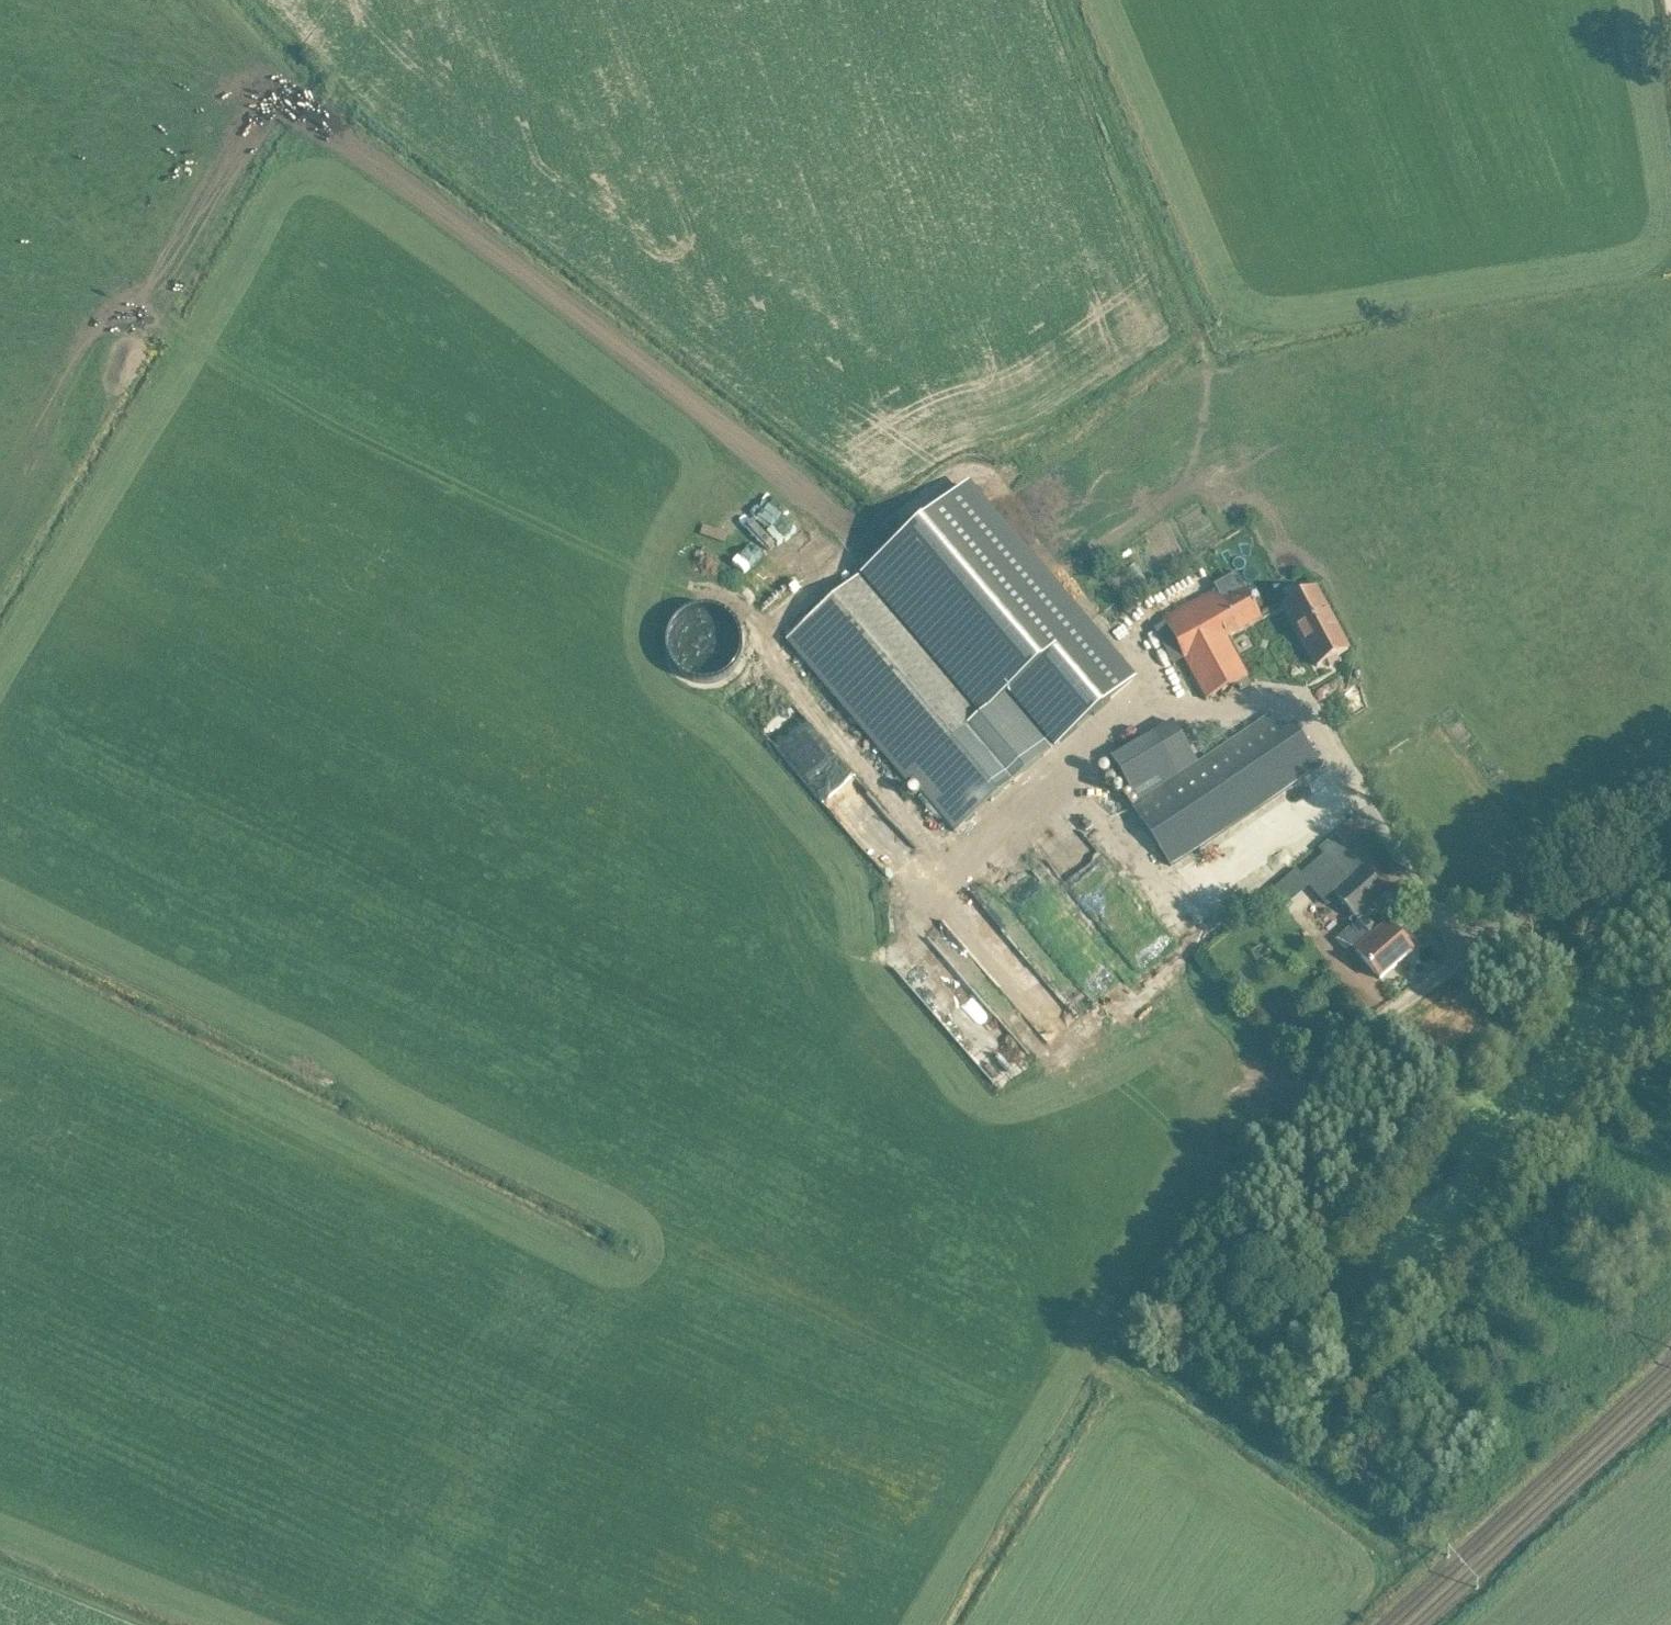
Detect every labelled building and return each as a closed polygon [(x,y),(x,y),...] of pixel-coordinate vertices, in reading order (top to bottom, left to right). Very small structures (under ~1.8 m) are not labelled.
[(862,576),(790,639),(909,779),(956,833),(1132,683),(966,488),(862,576)] [(1261,619),(1245,591),(1237,575),(1213,587),(1216,591),(1162,621),(1206,702),(1248,679),(1226,639),(1261,619)] [(1315,592),(1286,608),(1318,667),(1347,651),(1315,592)] [(1138,744),(1111,759),(1136,802),(1131,805),(1133,808),(1132,809),(1171,867),(1177,863),(1178,865),(1303,778),(1321,765),(1294,726),(1281,735),(1269,718),(1264,721),(1245,734),(1200,766),(1173,723),(1154,735),(1152,730),(1136,739),(1138,744)] [(1324,856),(1308,870),(1301,876),(1327,906),(1336,898),(1356,920),(1385,894),(1364,870),(1349,884),(1324,856)] [(1369,923),(1352,937),(1346,942),(1380,981),(1412,953),(1388,925),(1378,933),(1369,923)]
